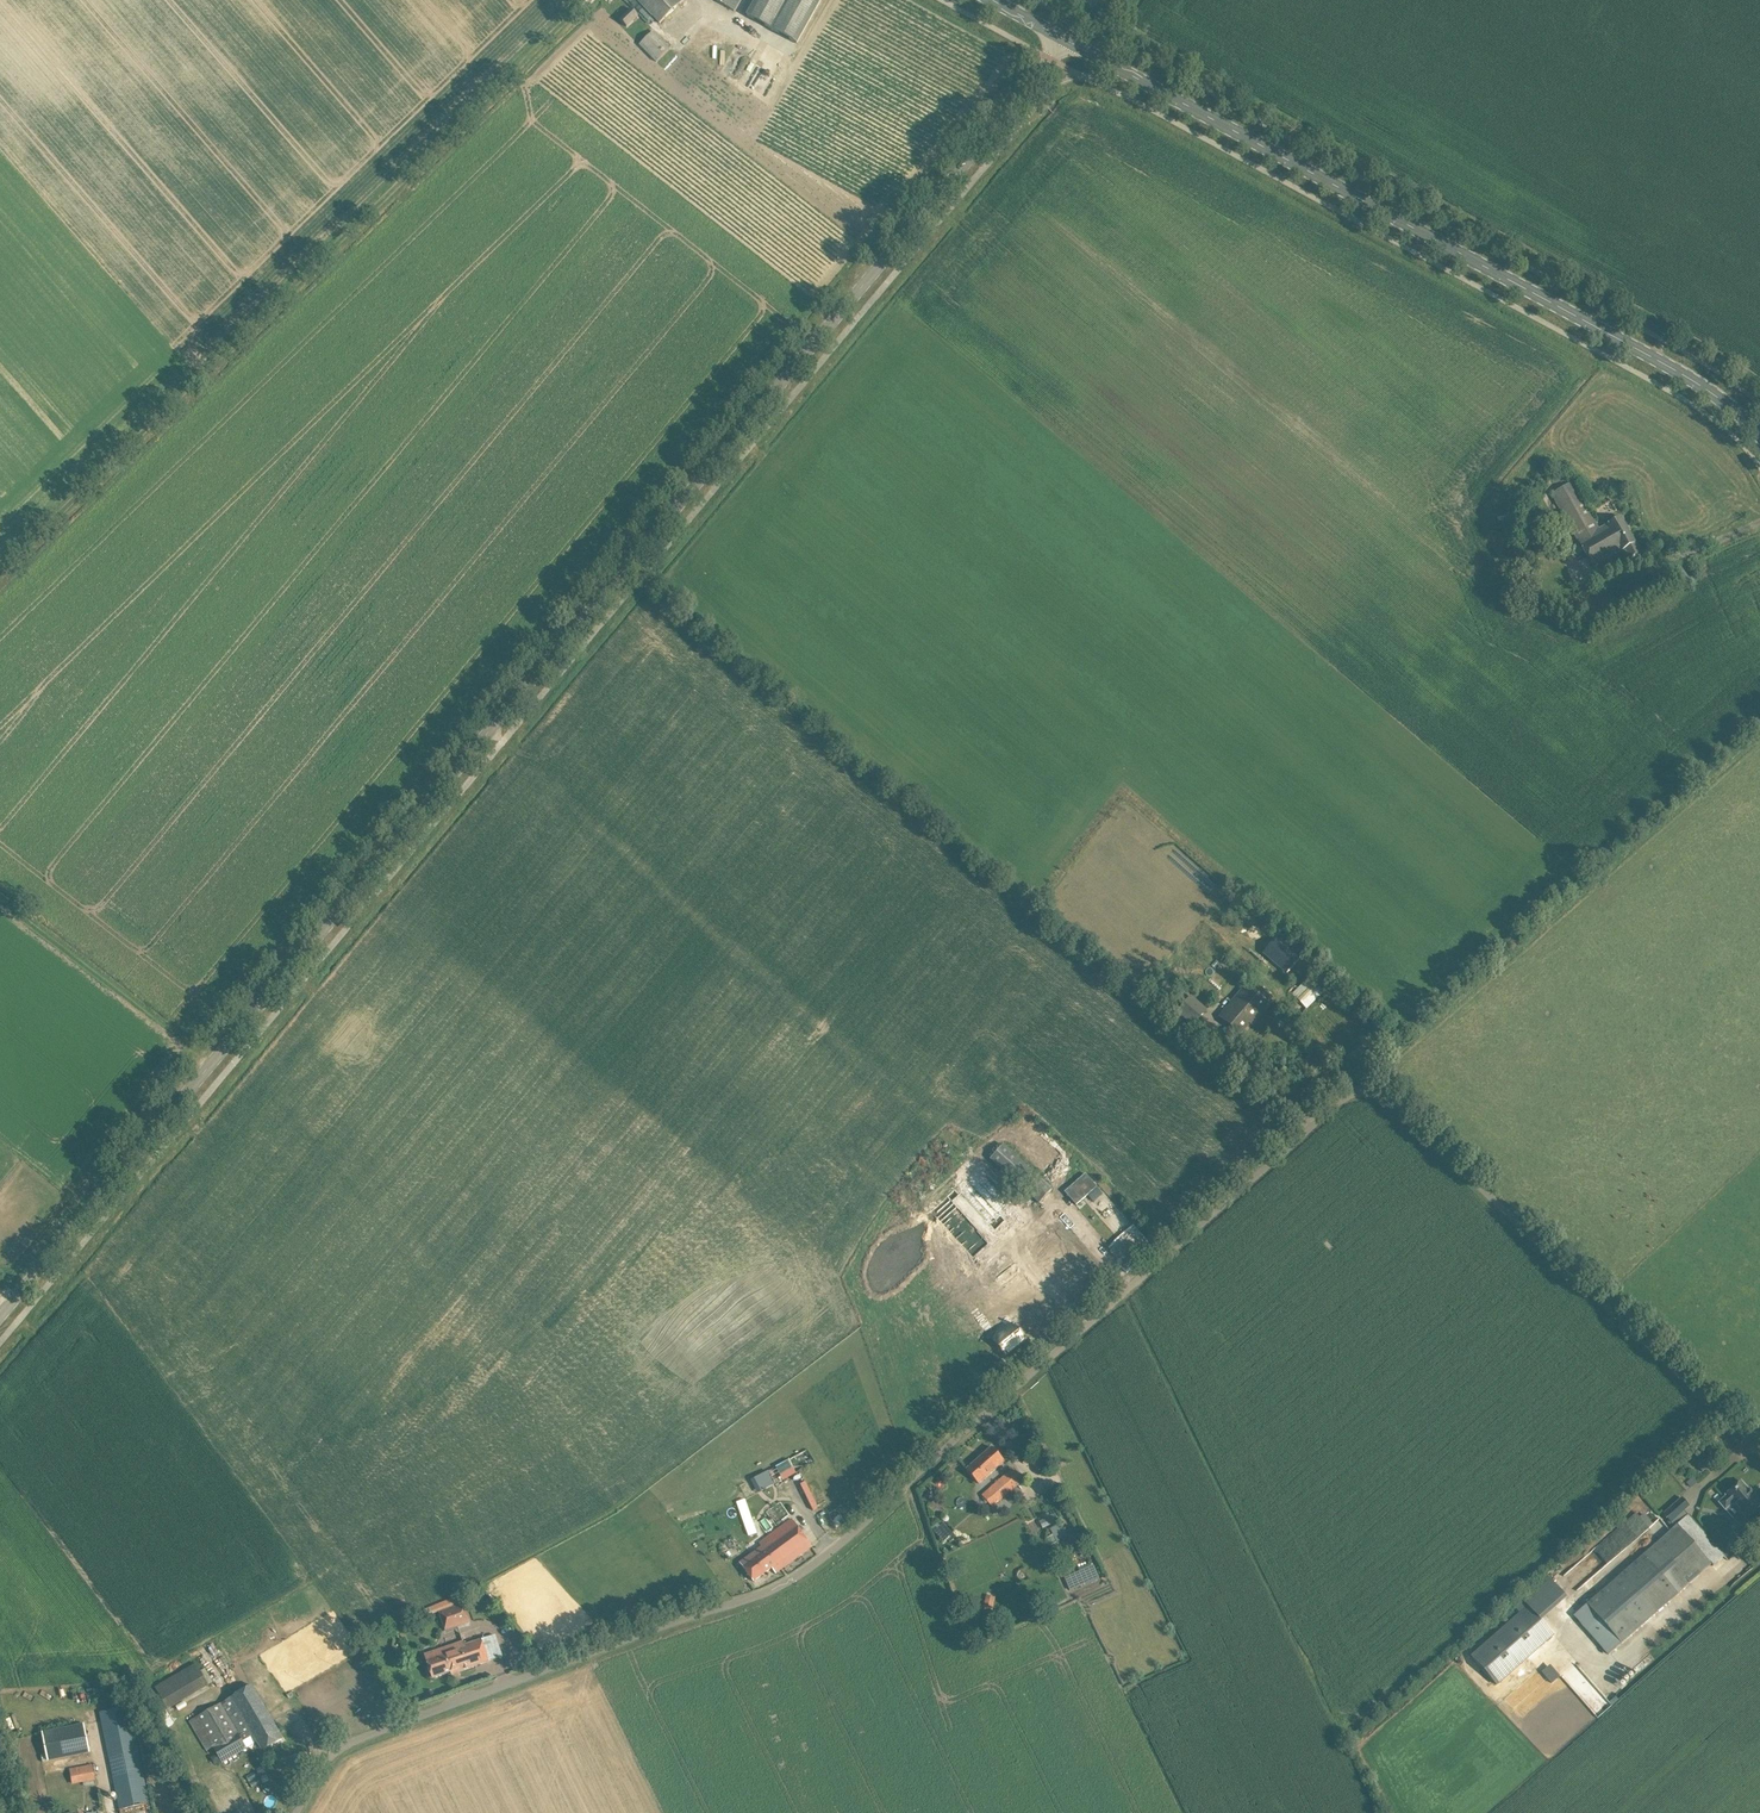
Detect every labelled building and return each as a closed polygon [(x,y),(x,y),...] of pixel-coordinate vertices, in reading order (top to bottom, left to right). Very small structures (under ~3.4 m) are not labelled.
[(660,23),(684,0),(638,0),(660,23)] [(734,11),(740,0),(715,0),(734,11)] [(747,16),(797,44),(821,0),(756,0),(747,16)] [(620,20),(627,27),(638,16),(632,9),(620,20)] [(670,48),(654,30),(639,45),(656,62),(670,48)] [(1552,493),(1593,566),(1626,548),(1631,558),(1641,553),(1621,517),(1599,530),(1572,482),(1552,493)] [(1673,573),(1682,587),(1690,581),(1681,568),(1673,573)] [(1275,939),(1263,953),(1286,974),(1299,959),(1275,939)] [(1200,973),(1201,974),(1210,983),(1230,961),(1220,952),(1219,951),(1200,973)] [(1268,1003),(1259,995),(1247,984),(1230,1003),(1220,994),(1208,1008),(1240,1035),(1268,1003)] [(1182,1008),(1189,1013),(1186,1017),(1194,1024),(1206,1010),(1191,998),(1182,1008)] [(1052,1189),(1003,1145),(990,1159),(1039,1203),(1052,1189)] [(1023,1218),(977,1167),(955,1187),(947,1195),(992,1245),(1023,1218)] [(1073,1182),(1097,1212),(1109,1202),(1085,1173),(1073,1182)] [(992,1245),(947,1195),(927,1213),(979,1271),(999,1252),(992,1245)] [(1081,1294),(1089,1305),(1105,1293),(1097,1283),(1081,1294)] [(1007,1328),(993,1340),(1006,1356),(1015,1348),(1015,1347),(1017,1345),(1018,1346),(1026,1339),(1014,1323),(1013,1324),(1009,1318),(1003,1322),(1007,1328)] [(967,1469),(979,1484),(1005,1462),(992,1447),(967,1469)] [(752,1480),(759,1493),(814,1463),(807,1450),(752,1480)] [(1698,1466),(1702,1472),(1709,1466),(1705,1460),(1698,1466)] [(989,1489),(1000,1501),(1009,1493),(1016,1487),(1006,1475),(989,1489)] [(1719,1502),(1725,1509),(1733,1503),(1747,1518),(1759,1506),(1759,1502),(1754,1496),(1755,1495),(1750,1489),(1749,1490),(1741,1481),(1726,1494),(1727,1495),(1719,1502)] [(811,1511),(816,1508),(804,1482),(798,1485),(811,1511)] [(934,1493),(928,1491),(926,1498),(932,1499),(934,1493)] [(1621,1574),(1572,1617),(1607,1656),(1711,1564),(1677,1525),(1688,1515),(1684,1510),(1689,1506),(1682,1498),(1664,1514),(1675,1527),(1646,1552),(1621,1574)] [(738,1503),(750,1535),(757,1533),(746,1500),(738,1503)] [(1688,1515),(1677,1525),(1711,1564),(1713,1566),(1725,1555),(1689,1515),(1688,1515)] [(812,1547),(805,1537),(792,1519),(759,1542),(763,1547),(740,1563),(754,1581),(772,1568),(776,1573),(812,1547)] [(937,1524),(932,1528),(945,1541),(950,1536),(937,1524)] [(1061,1524),(1050,1526),(1054,1541),(1065,1539),(1061,1524)] [(986,1599),(984,1608),(993,1610),(995,1600),(986,1598),(986,1599)] [(464,1603),(439,1612),(446,1631),(471,1623),(464,1603)] [(1529,1608),(1473,1658),(1498,1687),(1555,1637),(1545,1626),(1529,1608)] [(502,1657),(499,1645),(495,1636),(442,1654),(443,1657),(427,1663),(433,1678),(451,1672),(452,1674),(502,1657)] [(187,1669),(200,1691),(210,1686),(196,1663),(187,1669)] [(1550,1683),(1557,1676),(1548,1666),(1540,1672),(1550,1683)] [(213,1747),(223,1763),(242,1752),(234,1738),(240,1734),(243,1739),(273,1722),(251,1685),(191,1722),(208,1750),(213,1747)] [(121,1812),(155,1812),(133,1706),(101,1712),(121,1812)] [(243,1739),(240,1734),(234,1738),(242,1752),(247,1749),(244,1742),(254,1736),(263,1751),(283,1739),(273,1722),(243,1739)] [(90,1754),(84,1724),(43,1732),(49,1762),(90,1754)] [(70,1766),(73,1784),(96,1780),(92,1761),(70,1766)]
